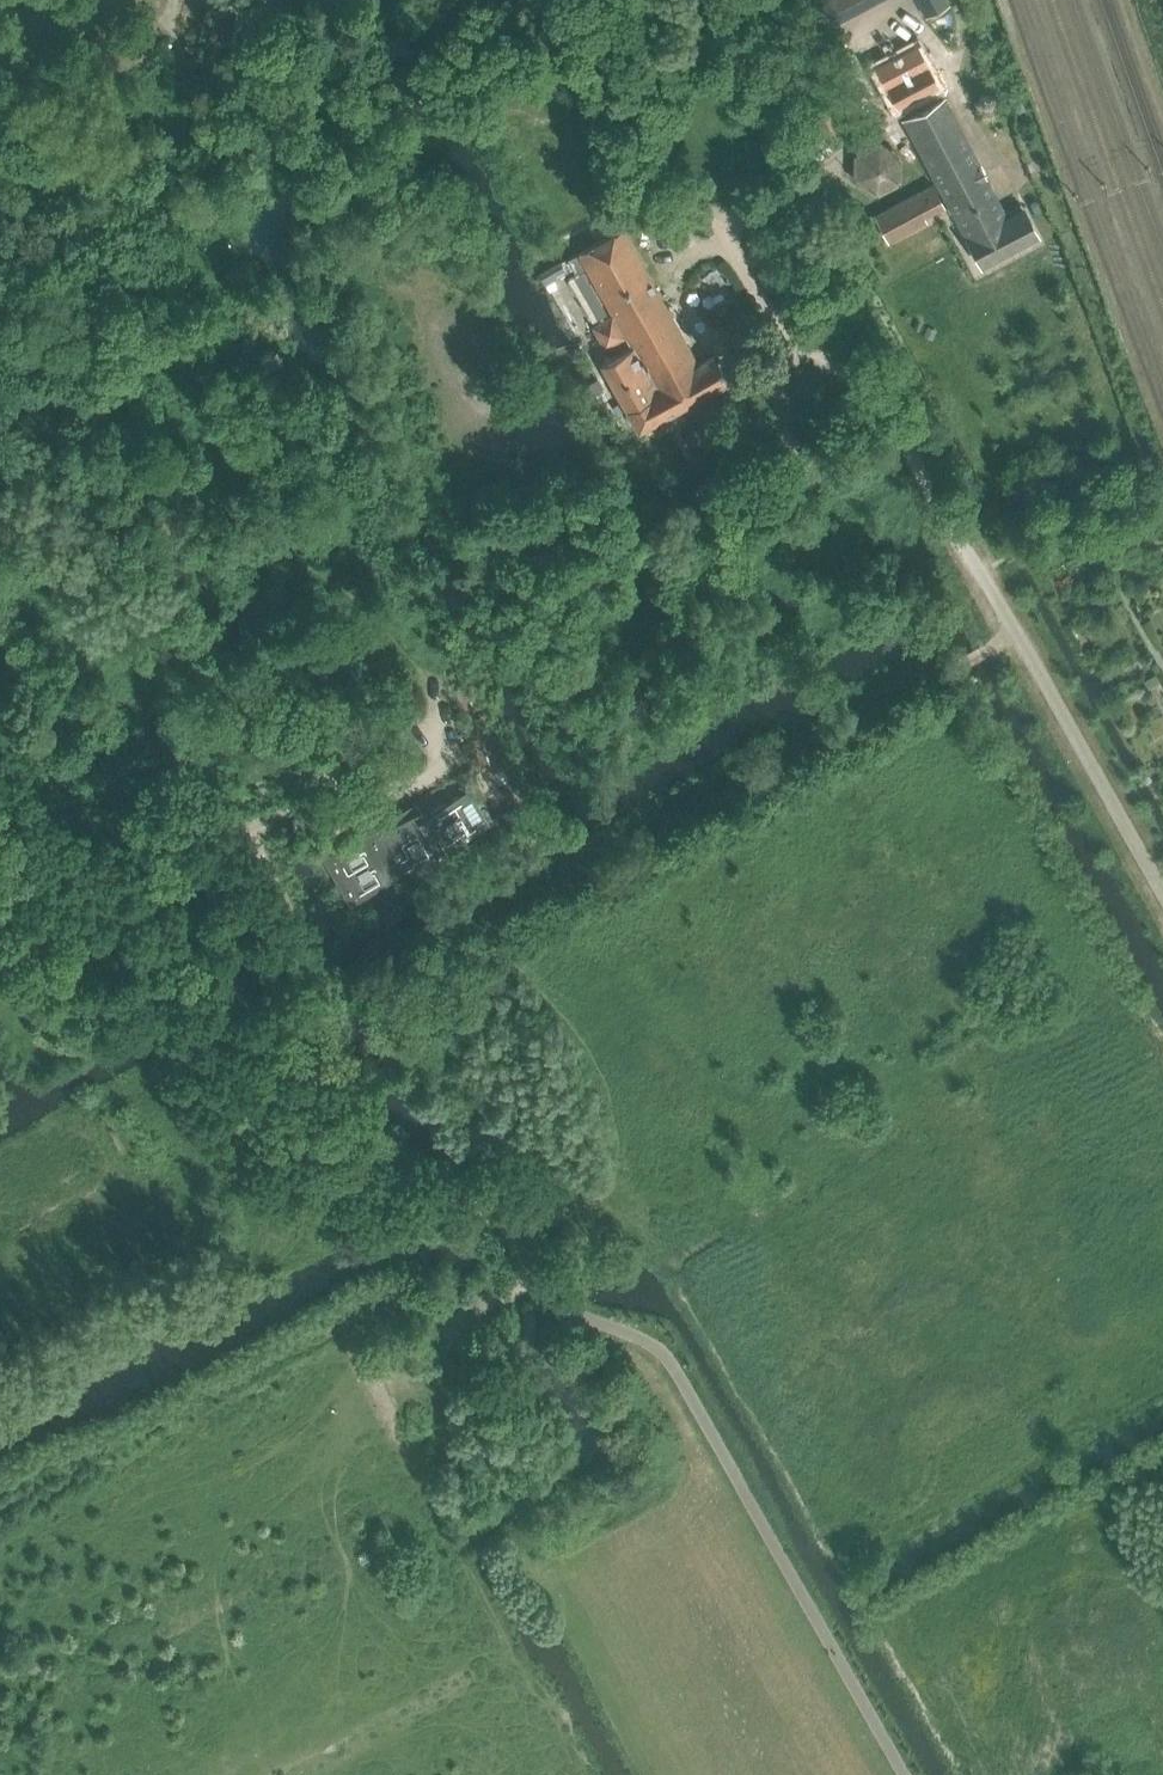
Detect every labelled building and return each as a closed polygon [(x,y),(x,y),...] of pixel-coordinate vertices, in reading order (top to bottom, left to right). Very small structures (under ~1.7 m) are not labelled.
[(820,2),(832,24),(878,0),(823,0),(820,2)] [(925,16),(948,4),(946,0),(917,0),(925,16)] [(903,34),(879,47),(889,67),(914,54),(903,34)] [(926,63),(885,85),(888,90),(896,106),(937,85),(926,63)] [(1007,217),(1002,208),(943,99),(904,119),(937,181),(981,264),(1037,235),(1023,208),(1007,217)] [(820,128),(794,140),(805,162),(830,151),(820,128)] [(932,184),(874,215),(888,240),(925,220),(922,215),(942,205),(932,184)] [(580,252),(614,313),(593,324),(605,345),(625,334),(632,345),(601,362),(638,431),(726,382),(714,356),(697,365),(621,229),(580,252)] [(566,249),(561,239),(529,257),(541,278),(550,273),(543,261),(566,249)] [(572,247),(570,248),(560,254),(597,319),(609,312),(572,247)] [(1156,674),(1146,680),(1150,687),(1160,681),(1156,674)] [(489,823),(478,804),(469,790),(424,816),(420,810),(389,827),(385,820),(322,857),(349,905),(489,823)] [(516,804),(493,818),(500,829),(523,816),(516,804)]
